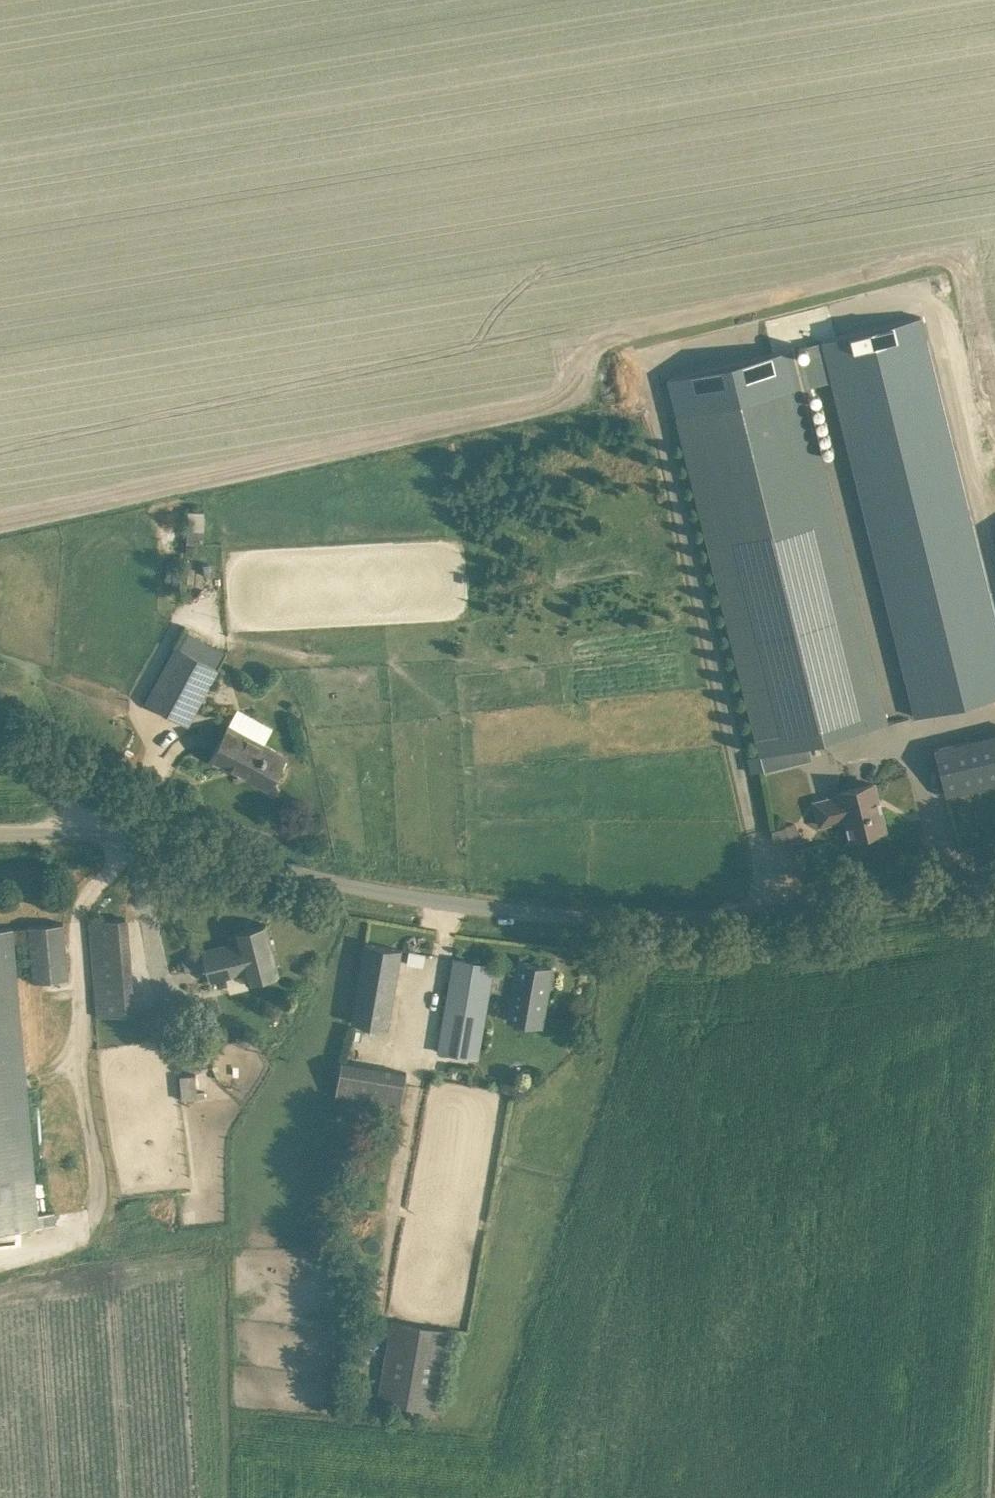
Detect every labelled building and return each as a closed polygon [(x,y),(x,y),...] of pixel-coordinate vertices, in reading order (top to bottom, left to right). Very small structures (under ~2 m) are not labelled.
[(822,340),(823,343),(832,379),(915,715),(994,695),(994,617),(920,315),(822,340)] [(888,722),(805,385),(796,346),(667,378),(759,753),(888,722)] [(209,541),(209,508),(191,508),(190,540),(209,541)] [(218,668),(214,666),(223,649),(188,629),(179,647),(176,645),(146,699),(188,722),(218,668)] [(286,754),(263,741),(271,725),(238,707),(211,756),(268,788),(286,754)] [(994,782),(994,732),(934,747),(937,758),(941,774),(946,794),(994,782)] [(840,791),(840,795),(814,801),(820,824),(846,817),(851,836),(884,827),(873,782),(840,791)] [(786,825),(788,835),(798,832),(795,821),(786,823),(786,825)] [(788,835),(786,825),(772,828),(774,838),(788,835)] [(138,1008),(130,916),(88,920),(97,1011),(138,1008)] [(33,980),(69,977),(64,922),(0,927),(0,1229),(56,1224),(54,1210),(36,1212),(12,941),(30,940),(33,980)] [(279,973),(266,922),(234,930),(237,940),(202,949),(210,980),(245,971),(248,981),(279,973)] [(388,1029),(401,948),(366,942),(352,1021),(387,1027),(386,1028),(388,1029)] [(409,947),(406,958),(423,962),(426,952),(409,947)] [(494,964),(454,957),(438,1050),(478,1057),(490,989),(513,993),(509,1019),(541,1024),(552,965),(518,959),(516,973),(493,969),(494,964)] [(249,1044),(251,1041),(253,1038),(251,1032),(246,1028),(239,1030),(235,1035),(236,1039),(237,1042),(243,1045),(249,1044)] [(350,1058),(340,1094),(404,1111),(413,1075),(350,1058)] [(197,1091),(196,1073),(180,1075),(182,1098),(198,1097),(197,1091)] [(434,1414),(448,1329),(488,1091),(433,1082),(378,1404),(434,1414)]
